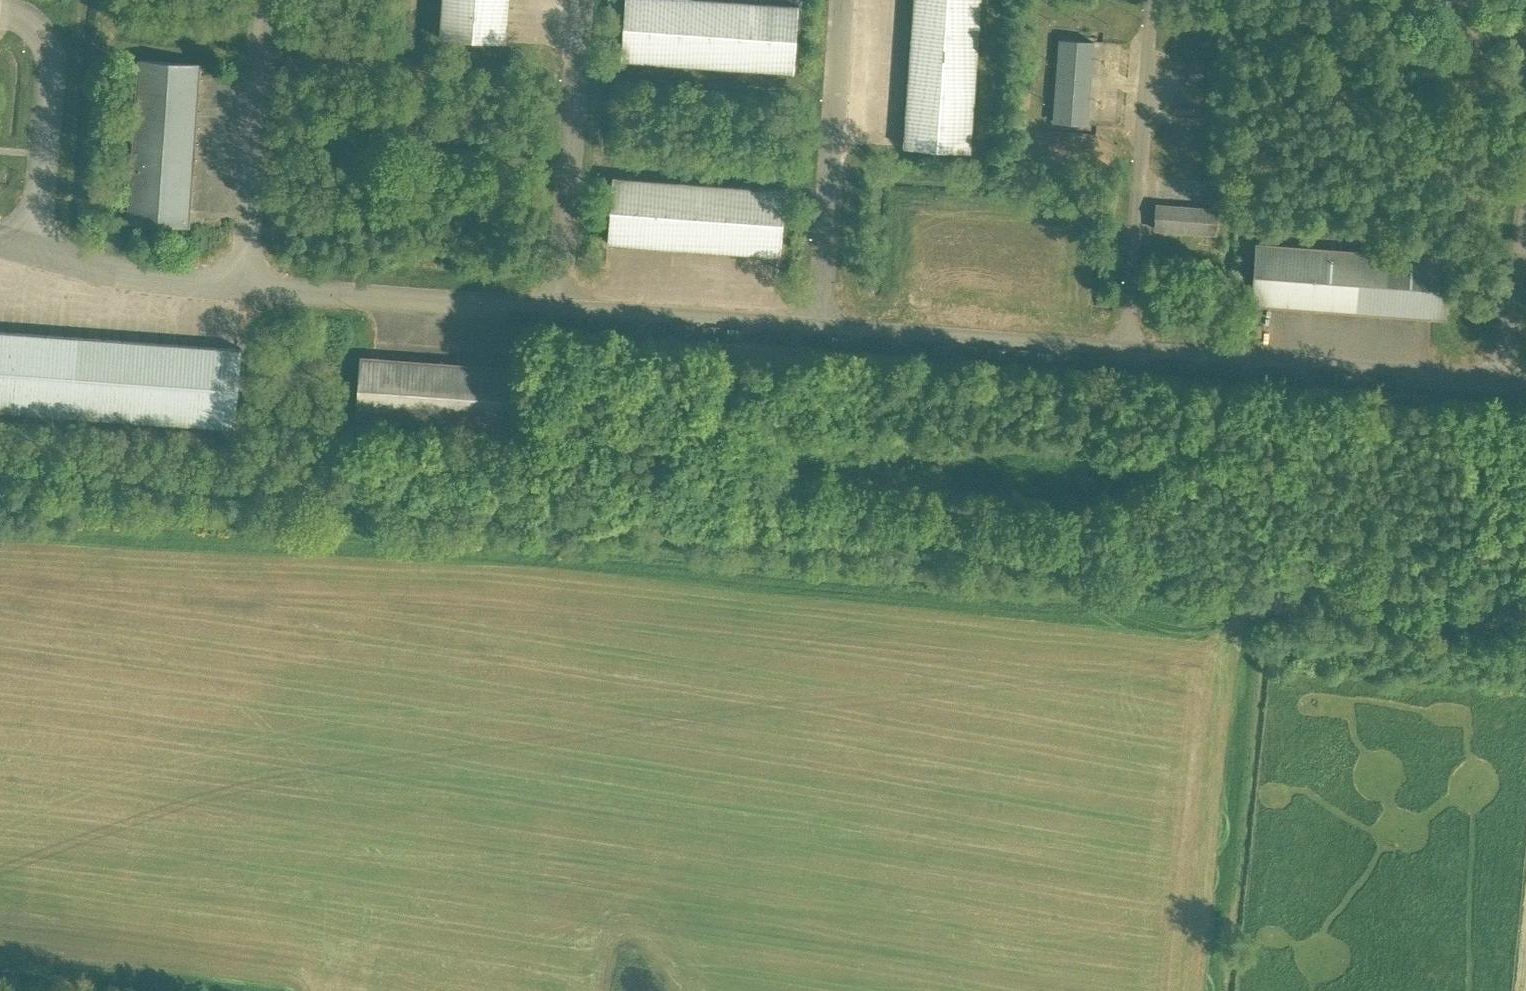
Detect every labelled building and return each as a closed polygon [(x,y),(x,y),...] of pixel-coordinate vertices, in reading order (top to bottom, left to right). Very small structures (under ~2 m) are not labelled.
[(506,41),(509,0),(442,0),(439,37),(506,41)] [(793,71),(798,5),(734,0),(625,0),(620,59),(793,71)] [(969,150),(980,0),(913,0),(903,146),(969,150)] [(1087,123),(1093,42),(1093,40),(1059,38),(1059,39),(1057,59),(1056,79),(1053,120),(1087,123)] [(186,227),(200,65),(143,60),(128,222),(186,227)] [(612,175),(607,242),(780,255),(785,188),(612,175)] [(1216,208),(1181,206),(1156,204),(1154,228),(1214,232),(1216,208)] [(1251,302),(1255,302),(1444,317),(1448,257),(1256,243),(1251,302)] [(0,330),(0,409),(235,426),(241,347),(0,330)] [(519,429),(523,369),(361,356),(357,417),(519,429)]
